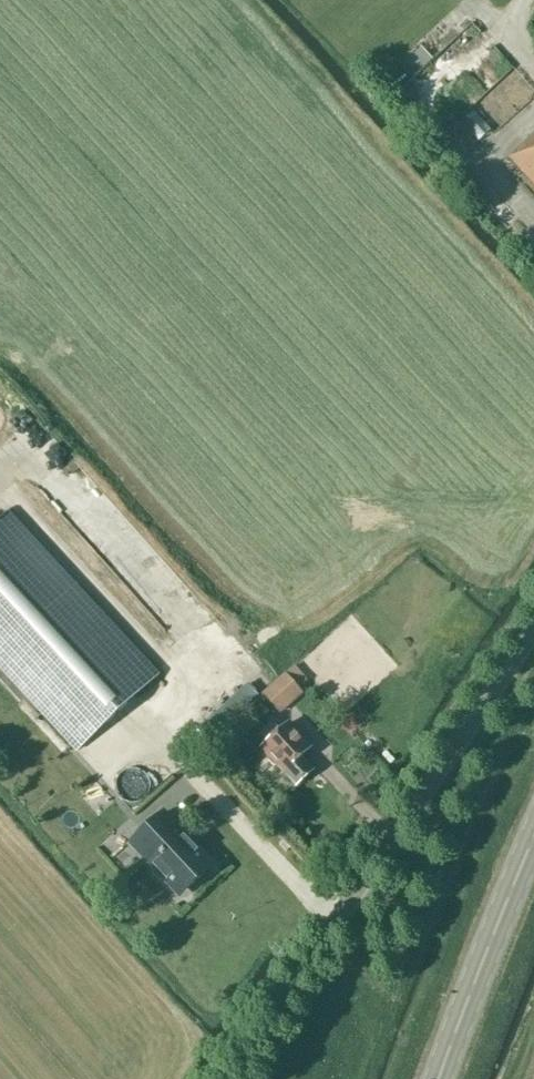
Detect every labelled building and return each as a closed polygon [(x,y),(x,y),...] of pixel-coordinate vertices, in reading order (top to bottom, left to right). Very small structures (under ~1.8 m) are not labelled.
[(421,39),(409,49),(420,62),(432,52),(421,39)] [(454,119),(455,114),(453,107),(449,102),(447,100),(442,99),(438,99),(433,100),(429,104),(426,109),(426,114),(427,119),(431,125),(436,127),(443,128),(446,127),(451,123),(454,119)] [(509,157),(523,173),(533,184),(533,134),(509,157)] [(11,435),(6,444),(25,456),(31,447),(11,435)] [(77,750),(158,674),(7,514),(0,520),(0,669),(77,750)] [(260,692),(279,713),(302,691),(284,671),(260,692)] [(281,730),(272,722),(261,732),(269,741),(261,748),(296,786),(314,769),(302,756),(311,747),(289,723),(281,730)] [(143,831),(132,841),(145,856),(177,890),(183,884),(188,889),(205,872),(201,867),(208,861),(162,813),(143,831)]
